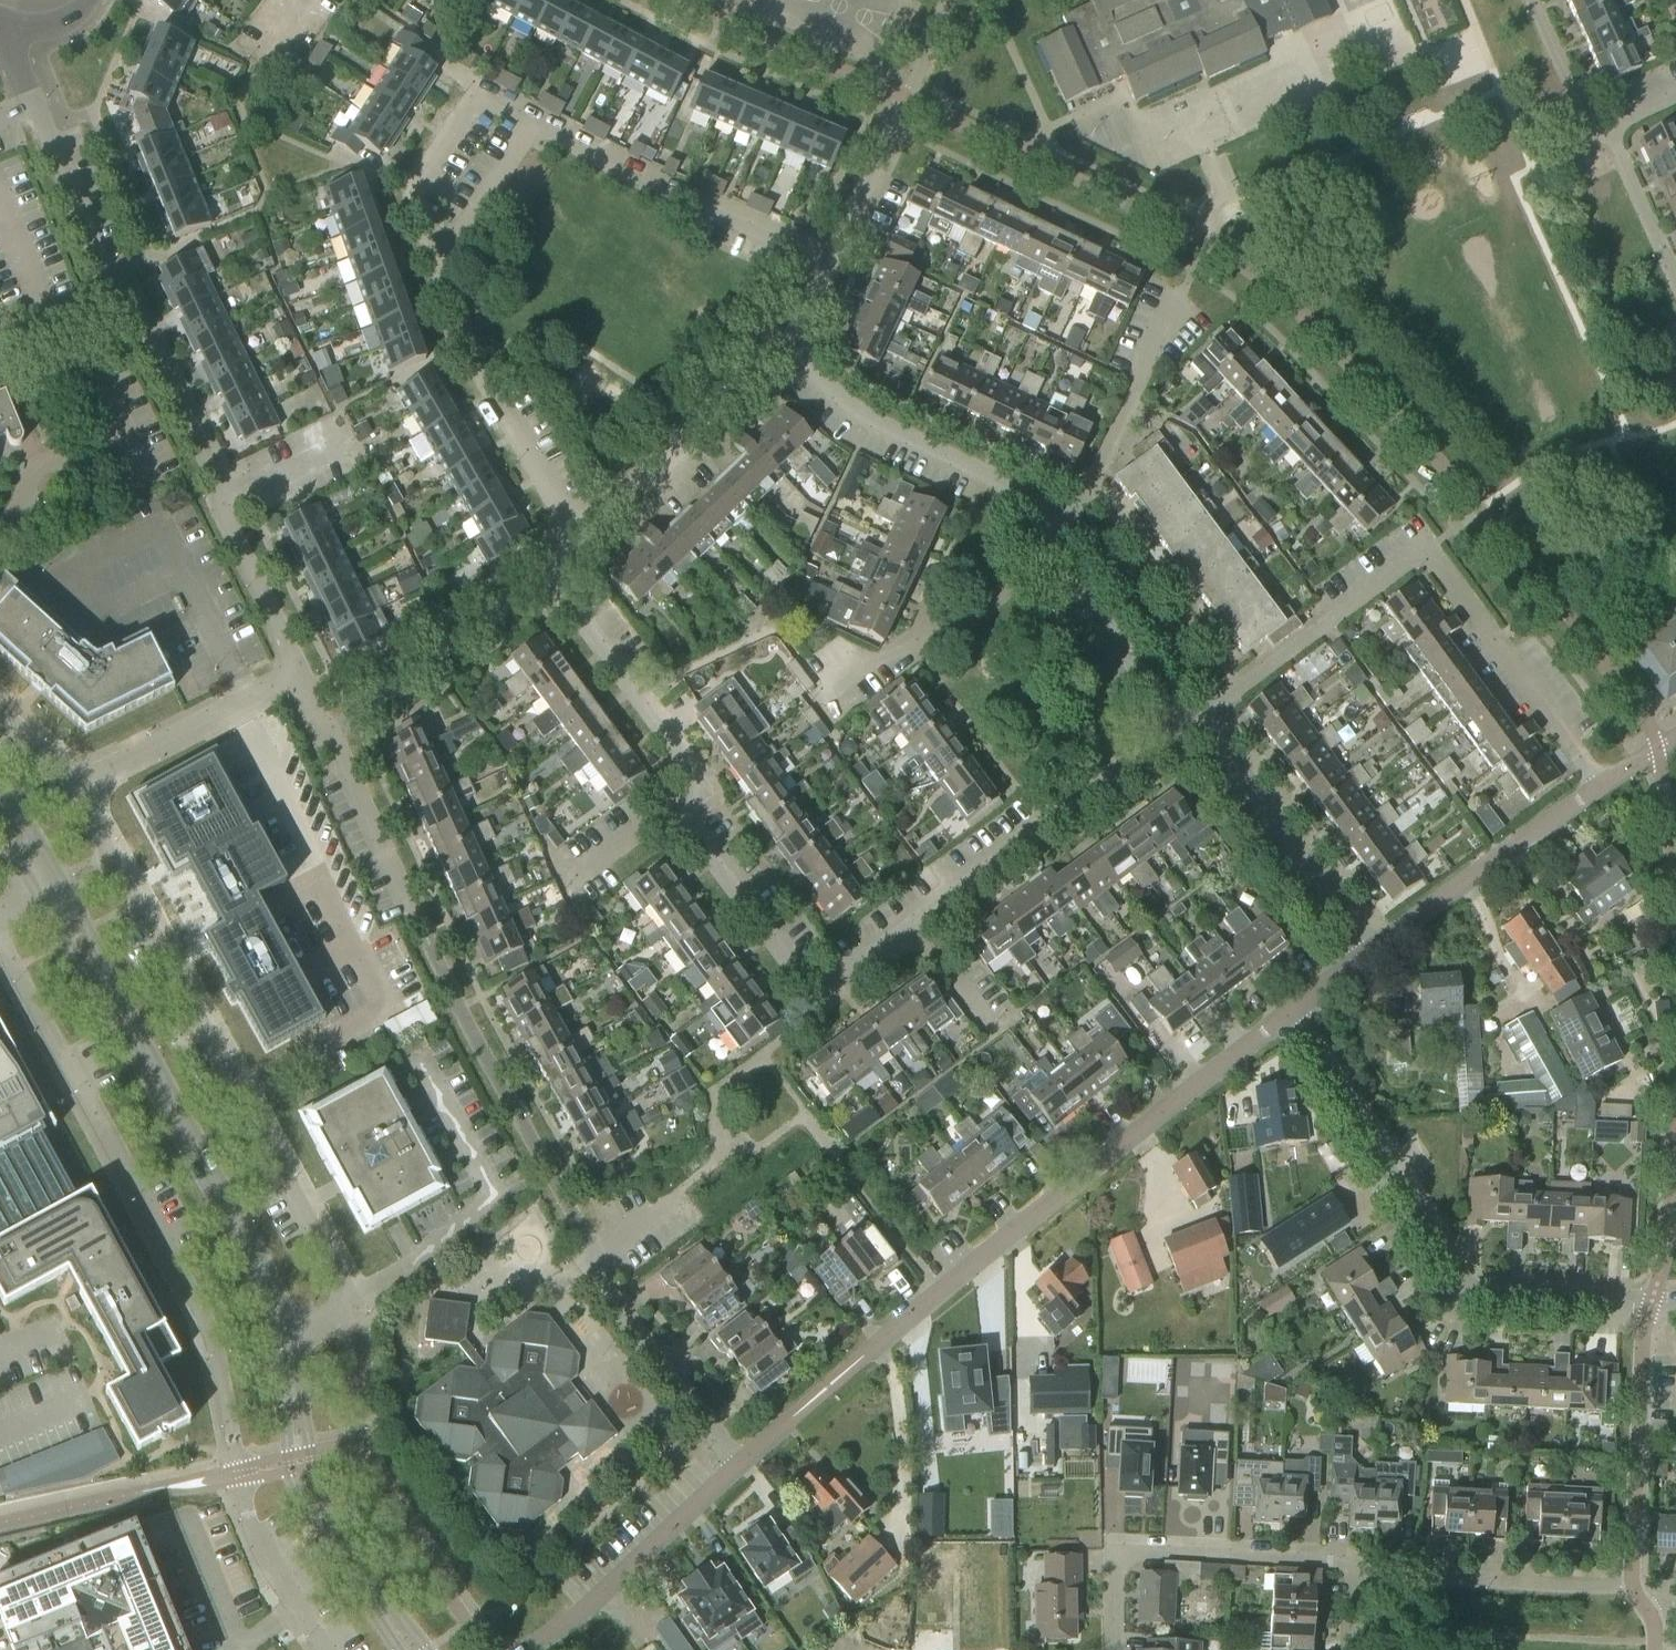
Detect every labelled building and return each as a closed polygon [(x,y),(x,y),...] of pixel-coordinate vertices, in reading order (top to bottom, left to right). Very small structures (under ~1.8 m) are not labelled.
[(184,21),(198,0),(151,0),(184,21)] [(522,0),(492,0),(489,5),(512,17),(522,0)] [(512,17),(535,29),(550,0),(522,0),(512,17)] [(535,29),(557,41),(578,2),(573,0),(550,0),(535,29)] [(1324,0),(1195,0),(1200,12),(1177,22),(1169,4),(1178,0),(1090,0),(1091,4),(1063,17),(1069,30),(1039,43),(1066,103),(1112,82),(1124,77),(1135,101),(1195,74),(1203,70),(1207,79),(1267,52),(1262,42),(1292,29),(1294,33),(1331,16),(1327,8),(1324,0)] [(1575,17),(1612,0),(1567,0),(1575,17)] [(1634,0),(1612,0),(1575,17),(1585,39),(1621,23),(1615,10),(1635,1),(1634,0)] [(595,12),(578,2),(557,41),(579,53),(598,19),(592,16),(595,12)] [(603,22),(598,19),(579,53),(602,65),(622,26),(605,17),(603,22)] [(1585,39),(1594,61),(1650,36),(1646,27),(1635,32),(1629,19),(1621,23),(1585,39)] [(438,29),(429,24),(427,22),(420,33),(431,40),(438,29)] [(622,26),(602,65),(624,77),(642,43),(637,40),(639,35),(622,26)] [(213,27),(208,36),(215,39),(220,31),(213,27)] [(152,33),(145,49),(185,66),(195,43),(159,28),(156,35),(152,33)] [(402,48),(389,69),(426,93),(436,77),(432,74),(436,68),(419,57),(426,46),(401,30),(393,42),(402,48)] [(1654,44),(1650,36),(1594,61),(1605,84),(1641,68),(1634,53),(1654,44)] [(321,40),(314,51),(325,58),(332,48),(321,40)] [(642,43),(624,77),(647,89),(667,50),(650,41),(647,46),(642,43)] [(185,66),(145,49),(137,66),(142,68),(140,73),(176,88),(185,66)] [(684,59),(667,50),(647,89),(670,101),(688,67),(681,64),(684,59)] [(325,58),(314,51),(307,61),(319,68),(325,58)] [(468,69),(475,57),(464,52),(458,64),(468,69)] [(389,69),(375,91),(408,112),(411,106),(415,109),(426,93),(389,69)] [(503,88),(510,76),(500,70),(493,82),(503,88)] [(133,77),(125,94),(166,111),(176,88),(140,73),(138,79),(133,77)] [(712,121),(730,81),(712,73),(710,78),(703,75),(688,111),(712,121)] [(510,76),(503,88),(514,94),(521,82),(510,76)] [(730,81),(712,121),(736,131),(751,96),(746,93),(748,89),(730,81)] [(375,91),(361,112),(398,136),(409,119),(404,117),(408,112),(375,91)] [(751,96),(736,131),(759,141),(776,101),(759,93),(757,98),(751,96)] [(166,111),(125,94),(120,107),(134,113),(142,134),(134,137),(139,149),(175,134),(166,111)] [(548,112),(555,100),(543,94),(537,106),(548,112)] [(565,105),(555,100),(548,112),(559,117),(565,105)] [(776,101),(759,141),(782,151),(797,116),(792,113),(794,108),(776,101)] [(284,112),(277,125),(296,134),(302,124),(284,112)] [(398,136),(361,112),(348,133),(339,128),(331,140),(356,156),(363,144),(380,155),(383,149),(388,152),(398,136)] [(797,116),(782,151),(806,161),(823,121),(805,113),(803,118),(797,116)] [(593,136),(599,124),(588,118),(582,130),(593,136)] [(841,128),(823,121),(806,161),(830,171),(845,136),(839,133),(841,128)] [(1675,150),(1675,122),(1641,139),(1652,161),(1675,150)] [(610,129),(599,124),(593,136),(603,141),(610,129)] [(175,134),(139,149),(141,154),(136,156),(143,173),(184,157),(175,134)] [(634,142),(629,152),(627,154),(638,160),(645,148),(634,142)] [(1652,161),(1661,183),(1675,176),(1675,150),(1652,161)] [(192,179),(184,157),(143,173),(150,190),(154,188),(157,193),(192,179)] [(668,159),(664,169),(663,171),(674,176),(679,164),(668,159)] [(925,227),(947,180),(925,169),(908,205),(923,211),(913,231),(922,235),(926,228),(925,227)] [(710,191),(715,179),(705,174),(699,187),(710,191)] [(332,213),(373,198),(368,182),(363,184),(360,176),(324,189),(332,213)] [(1661,183),(1671,204),(1675,202),(1675,176),(1661,183)] [(192,179),(157,193),(159,199),(154,201),(161,217),(201,201),(192,179)] [(727,184),(715,179),(710,191),(722,196),(727,184)] [(969,190),(947,180),(925,227),(926,228),(946,238),(952,225),(969,190)] [(969,190),(952,225),(966,232),(957,252),(965,255),(991,200),(969,190)] [(756,212),(762,199),(751,195),(746,207),(756,212)] [(373,198),(332,213),(340,236),(377,223),(375,217),(380,216),(373,198)] [(773,204),(762,199),(756,212),(768,216),(773,204)] [(1013,210),(991,200),(965,255),(974,260),(983,240),(996,246),(1013,210)] [(201,201),(161,217),(167,234),(172,232),(175,239),(211,225),(201,201)] [(1035,221),(1013,210),(996,246),(1010,252),(1001,272),(1009,276),(1035,221)] [(798,215),(794,225),(793,227),(804,232),(810,219),(798,215)] [(1035,221),(1009,276),(1018,280),(1023,270),(1035,276),(1040,267),(1057,231),(1035,221)] [(377,223),(340,236),(348,258),(390,244),(384,227),(379,229),(377,223)] [(246,250),(262,243),(256,230),(240,237),(246,250)] [(1041,279),(1037,287),(1037,288),(1037,289),(1038,289),(1038,290),(1052,297),(1078,241),(1057,231),(1040,267),(1035,276),(1041,279)] [(893,237),(886,253),(908,264),(909,263),(916,249),(916,248),(893,237)] [(286,239),(272,244),(277,258),(292,253),(286,239)] [(1078,241),(1052,297),(1061,301),(1071,281),(1083,287),(1099,251),(1078,241)] [(396,261),(390,244),(348,258),(356,281),(393,268),(391,263),(396,261)] [(205,274),(206,276),(214,272),(202,248),(159,269),(163,275),(158,278),(166,293),(205,274)] [(265,248),(256,252),(260,261),(270,257),(265,248)] [(926,254),(916,249),(909,263),(920,267),(926,254)] [(1121,261),(1099,251),(1083,287),(1096,293),(1087,313),(1096,317),(1121,261)] [(883,259),(872,282),(928,308),(931,300),(912,290),(918,276),(883,259)] [(1121,261),(1096,317),(1105,321),(1114,301),(1128,308),(1145,272),(1121,261)] [(959,267),(948,262),(943,273),(954,278),(959,267)] [(290,268),(276,273),(279,282),(293,276),(290,268)] [(393,268),(356,281),(365,304),(406,289),(400,272),(395,274),(393,268)] [(206,276),(205,274),(166,293),(174,310),(178,307),(181,313),(216,296),(206,276)] [(284,295),(296,291),(292,280),(280,283),(284,295)] [(872,282),(862,304),(898,320),(904,308),(923,317),(928,308),(872,282)] [(412,306),(406,289),(365,304),(373,326),(409,314),(407,308),(412,306)] [(216,296),(181,313),(184,318),(179,321),(187,337),(226,317),(216,296)] [(862,304),(852,325),(907,351),(911,343),(891,333),(898,320),(862,304)] [(280,306),(270,311),(274,319),(284,313),(280,306)] [(988,307),(983,318),(991,322),(996,311),(988,307)] [(1029,311),(1022,325),(1035,331),(1041,317),(1029,311)] [(306,325),(302,314),(293,317),(297,328),(306,325)] [(409,314),(373,326),(381,349),(422,334),(416,317),(411,319),(409,314)] [(237,339),(226,317),(187,337),(195,353),(199,350),(202,356),(237,339)] [(907,351),(852,325),(841,348),(847,351),(844,358),(856,363),(859,357),(876,365),(883,351),(903,360),(907,351)] [(277,334),(280,342),(296,335),(292,327),(277,334)] [(1072,327),(1063,346),(1077,352),(1086,333),(1072,327)] [(1229,328),(1201,355),(1191,363),(1204,378),(1197,383),(1201,388),(1246,346),(1229,328)] [(428,351),(422,334),(381,349),(389,373),(425,360),(423,353),(428,351)] [(944,402),(961,366),(948,360),(957,341),(947,336),(921,391),(944,402)] [(237,339),(202,356),(205,361),(200,363),(208,380),(247,360),(237,339)] [(1262,363),(1246,346),(1201,388),(1208,395),(1224,380),(1233,390),(1262,363)] [(323,350),(312,354),(318,369),(329,365),(323,350)] [(961,366),(944,402),(965,412),(991,357),(983,353),(973,373),(961,366)] [(991,357),(965,412),(987,423),(1004,387),(991,381),(1000,361),(991,357)] [(1073,357),(1069,364),(1079,368),(1083,361),(1073,357)] [(247,360),(208,380),(216,396),(221,393),(223,399),(258,382),(247,360)] [(1262,363),(1233,390),(1244,401),(1228,416),(1234,423),(1279,381),(1262,363)] [(313,370),(298,378),(302,385),(317,378),(313,370)] [(411,413),(449,391),(440,376),(435,379),(431,372),(398,391),(411,413)] [(1004,387),(987,423),(1009,433),(1035,377),(1026,373),(1017,393),(1004,387)] [(1035,377),(1009,433),(1030,443),(1047,407),(1034,401),(1044,381),(1035,377)] [(1295,398),(1279,381),(1234,423),(1241,430),(1257,415),(1266,425),(1295,398)] [(258,382),(223,399),(226,404),(221,406),(229,423),(268,403),(258,382)] [(1075,383),(1070,394),(1078,398),(1083,387),(1075,383)] [(343,387),(331,393),(337,405),(348,399),(343,387)] [(457,407),(449,391),(411,413),(423,434),(456,415),(453,410),(457,407)] [(6,436),(9,442),(9,443),(10,444),(12,445),(13,446),(15,446),(17,446),(19,446),(20,445),(21,444),(22,443),(23,441),(24,440),(24,439),(24,438),(24,437),(23,435),(5,392),(0,394),(0,439),(6,436)] [(1047,407),(1030,443),(1052,453),(1078,398),(1070,394),(1069,394),(1067,399),(1054,393),(1047,407)] [(1078,398),(1052,453),(1075,464),(1092,428),(1078,422),(1087,402),(1078,398)] [(1295,398),(1266,425),(1277,437),(1261,452),(1267,458),(1311,416),(1295,398)] [(268,403),(229,423),(237,439),(242,436),(245,443),(279,426),(268,403)] [(1199,403),(1180,420),(1194,427),(1209,414),(1199,403)] [(785,406),(766,424),(805,464),(812,457),(801,446),(812,435),(785,406)] [(422,462),(434,455),(472,433),(463,417),(459,420),(456,415),(423,434),(410,442),(422,462)] [(1311,416),(1267,458),(1274,466),(1290,451),(1299,461),(1328,434),(1311,416)] [(367,421),(354,428),(361,441),(373,434),(367,421)] [(805,464),(766,424),(749,441),(776,469),(777,468),(787,459),(798,471),(805,464)] [(1136,463),(1165,441),(1158,432),(1129,453),(1136,463)] [(481,448),(472,433),(434,455),(446,475),(480,456),(477,451),(481,448)] [(747,458),(704,498),(732,527),(785,476),(777,468),(776,469),(749,441),(742,434),(733,443),(747,458)] [(1328,434),(1299,461),(1309,472),(1293,487),(1299,494),(1344,452),(1328,434)] [(1165,441),(1136,463),(1114,479),(1130,500),(1135,496),(1138,500),(1133,504),(1136,509),(1178,478),(1163,459),(1173,452),(1165,441)] [(1344,452),(1299,494),(1306,501),(1322,486),(1331,496),(1360,469),(1344,452)] [(483,461),(480,456),(446,475),(458,496),(496,474),(487,459),(483,461)] [(1360,469),(1331,496),(1342,507),(1325,522),(1332,529),(1377,487),(1360,469)] [(829,470),(820,479),(828,487),(837,479),(829,470)] [(376,477),(381,487),(392,482),(387,472),(376,477)] [(505,490),(496,474),(458,496),(470,517),(504,498),(501,492),(505,490)] [(848,475),(842,490),(854,496),(861,481),(848,475)] [(1178,478),(1136,509),(1140,514),(1145,510),(1148,513),(1143,517),(1158,538),(1209,500),(1201,491),(1192,497),(1178,478)] [(884,499),(880,508),(935,534),(946,511),(912,495),(914,489),(901,482),(892,502),(884,499)] [(404,501),(395,484),(384,490),(393,507),(404,501)] [(1394,506),(1377,487),(1332,529),(1339,536),(1355,521),(1365,533),(1394,506)] [(1245,500),(1251,506),(1260,498),(1264,494),(1258,488),(1245,500)] [(854,496),(842,490),(838,497),(851,503),(854,496)] [(504,498),(470,517),(482,536),(520,515),(511,500),(507,503),(504,498)] [(732,527),(704,498),(662,539),(648,525),(639,534),(645,541),(672,569),(671,570),(679,578),(732,527)] [(1276,515),(1260,498),(1251,506),(1267,523),(1276,515)] [(1216,510),(1209,500),(1158,538),(1173,559),(1178,555),(1181,559),(1176,562),(1179,567),(1221,536),(1206,517),(1216,510)] [(290,548),(329,529),(318,506),(284,523),(287,529),(282,532),(290,548)] [(935,534),(880,508),(876,516),(896,526),(889,539),(925,555),(935,534)] [(818,521),(801,513),(797,522),(814,530),(818,521)] [(520,515),(482,536),(473,541),(487,564),(528,540),(525,534),(529,531),(520,515)] [(838,527),(825,521),(820,530),(833,537),(838,527)] [(1280,521),(1272,526),(1281,541),(1289,534),(1280,521)] [(793,530),(810,538),(814,530),(797,522),(793,530)] [(1263,528),(1252,536),(1262,550),(1273,542),(1263,528)] [(329,529),(290,548),(298,564),(302,562),(305,567),(340,550),(329,529)] [(418,530),(407,535),(414,548),(424,542),(418,530)] [(823,560),(833,539),(820,533),(811,554),(823,560)] [(1235,556),(1221,536),(1179,567),(1183,572),(1188,568),(1191,572),(1186,576),(1201,596),(1252,558),(1245,549),(1235,556)] [(925,555),(889,539),(883,551),(864,542),(860,551),(915,577),(925,555)] [(645,541),(628,558),(666,598),(673,591),(662,579),(671,570),(672,569),(645,541)] [(340,550),(305,567),(307,572),(303,575),(310,591),(350,572),(340,550)] [(438,551),(420,561),(425,569),(442,560),(438,551)] [(915,577),(860,551),(855,560),(865,564),(859,577),(869,582),(905,599),(915,577)] [(666,598),(628,558),(609,575),(637,604),(648,593),(659,605),(666,598)] [(1252,558),(1201,596),(1216,616),(1221,612),(1224,616),(1219,620),(1222,625),(1264,594),(1249,575),(1259,568),(1252,558)] [(777,562),(770,568),(784,582),(791,576),(777,562)] [(1300,571),(1309,583),(1319,575),(1310,564),(1300,571)] [(817,570),(806,565),(801,575),(812,581),(817,570)] [(770,568),(763,575),(777,589),(784,582),(770,568)] [(174,687),(147,632),(96,658),(1,571),(0,572),(0,653),(31,681),(30,682),(44,694),(44,693),(86,731),(174,687)] [(360,594),(350,572),(310,591),(318,607),(323,605),(326,610),(360,594)] [(418,575),(398,585),(404,597),(424,587),(418,575)] [(800,576),(794,590),(811,598),(818,584),(800,576)] [(843,585),(839,594),(894,620),(905,599),(869,582),(863,595),(843,585)] [(1387,636),(1431,603),(1416,583),(1385,606),(1394,618),(1381,628),(1387,636)] [(430,606),(439,602),(433,590),(424,594),(430,606)] [(360,594),(326,610),(328,616),(323,618),(330,633),(370,614),(360,594)] [(894,620),(839,594),(827,619),(848,629),(849,627),(884,643),(894,620)] [(1264,594),(1222,625),(1226,630),(1231,625),(1234,629),(1228,633),(1244,655),(1267,638),(1295,617),(1287,606),(1278,613),(1264,594)] [(743,595),(736,601),(749,615),(756,609),(743,595)] [(736,601),(729,608),(742,622),(749,615),(736,601)] [(1445,622),(1431,603),(1387,636),(1393,643),(1405,634),(1413,644),(1414,646),(1445,622)] [(1623,642),(1658,688),(1675,691),(1675,603),(1623,642)] [(378,610),(370,614),(330,633),(339,650),(344,648),(347,655),(390,634),(378,610)] [(1302,626),(1295,617),(1267,638),(1273,647),(1302,626)] [(1414,646),(1413,644),(1404,651),(1448,710),(1480,687),(1445,639),(1461,627),(1453,617),(1445,622),(1414,646)] [(1343,632),(1352,640),(1357,634),(1349,626),(1343,632)] [(509,692),(558,655),(543,635),(512,659),(521,671),(504,684),(509,692)] [(1336,658),(1347,651),(1347,650),(1339,640),(1328,648),(1336,658)] [(558,655),(509,692),(515,700),(533,687),(541,698),(572,674),(558,655)] [(795,678),(804,673),(794,660),(786,666),(795,678)] [(1366,681),(1355,665),(1342,674),(1353,690),(1366,681)] [(814,686),(804,673),(795,678),(806,692),(814,686)] [(572,674),(541,698),(550,710),(532,723),(538,730),(587,693),(572,674)] [(704,697),(691,707),(699,717),(695,720),(710,740),(754,708),(731,677),(726,681),(704,697)] [(912,681),(908,685),(902,677),(864,707),(870,714),(868,715),(883,734),(927,702),(912,681)] [(1381,700),(1397,688),(1391,680),(1376,692),(1381,700)] [(1262,728),(1307,695),(1301,687),(1288,697),(1279,684),(1248,708),(1262,728)] [(1480,687),(1448,710),(1491,769),(1500,762),(1499,761),(1531,738),(1539,733),(1530,722),(1514,734),(1480,687)] [(1397,688),(1381,700),(1387,708),(1403,696),(1397,688)] [(601,713),(587,693),(538,730),(544,738),(561,725),(569,736),(601,713)] [(1313,703),(1307,695),(1262,728),(1277,747),(1308,724),(1300,712),(1313,703)] [(488,706),(480,712),(487,719),(503,707),(497,699),(488,706)] [(883,734),(878,737),(884,746),(901,733),(910,744),(941,721),(927,702),(883,734)] [(760,716),(754,708),(710,740),(725,759),(756,736),(748,725),(760,716)] [(812,726),(820,721),(810,708),(802,714),(812,726)] [(1391,723),(1383,712),(1373,719),(1381,730),(1391,723)] [(601,713),(569,736),(578,748),(561,761),(566,769),(615,732),(601,713)] [(397,739),(386,744),(396,767),(451,741),(448,733),(428,742),(422,728),(417,718),(398,727),(403,737),(397,739)] [(1410,738),(1426,727),(1420,719),(1404,731),(1410,738)] [(820,721),(812,726),(822,740),(830,734),(820,721)] [(941,721),(910,744),(918,756),(901,769),(906,776),(956,740),(941,721)] [(1335,722),(1330,726),(1334,732),(1340,728),(1335,722)] [(531,735),(538,730),(532,723),(525,728),(531,735)] [(1308,724),(1277,747),(1291,766),(1336,734),(1334,732),(1330,726),(1317,735),(1308,724)] [(1431,734),(1426,727),(1410,738),(1415,746),(1431,734)] [(517,745),(506,730),(496,738),(506,753),(517,745)] [(615,732),(566,769),(572,777),(590,764),(598,774),(629,751),(615,732)] [(1341,741),(1336,734),(1291,766),(1305,786),(1337,762),(1328,751),(1341,741)] [(765,748),(756,736),(725,759),(739,779),(776,752),(769,744),(765,748)] [(1499,761),(1500,762),(1508,773),(1495,782),(1500,790),(1545,757),(1531,738),(1499,761)] [(855,754),(857,747),(852,742),(846,740),(841,744),(839,752),(843,757),(851,758),(855,754)] [(970,759),(956,740),(906,776),(912,784),(930,771),(938,783),(970,759)] [(456,751),(451,741),(396,767),(406,789),(442,773),(436,760),(456,751)] [(776,752),(739,779),(752,797),(753,798),(775,780),(777,782),(786,776),(777,765),(789,756),(784,749),(777,754),(776,752)] [(216,750),(129,797),(168,870),(172,878),(191,867),(223,925),(204,936),(208,945),(212,952),(232,987),(225,990),(232,1003),(238,1000),(266,1051),(288,1039),(325,1019),(258,896),(286,882),(216,750)] [(629,751),(598,774),(607,787),(602,790),(614,807),(631,795),(625,787),(645,772),(629,751)] [(840,763),(834,754),(821,763),(827,772),(840,763)] [(1545,757),(1500,790),(1506,798),(1519,788),(1528,801),(1560,778),(1545,757)] [(1438,777),(1454,766),(1448,758),(1433,769),(1438,777)] [(970,759),(938,783),(947,794),(929,807),(935,815),(984,779),(970,759)] [(1337,762),(1305,786),(1320,805),(1364,772),(1359,765),(1346,774),(1337,762)] [(860,782),(869,776),(860,763),(851,769),(860,782)] [(1454,766),(1438,777),(1444,785),(1460,773),(1454,766)] [(1371,767),(1364,772),(1370,780),(1377,775),(1371,767)] [(1364,772),(1320,805),(1334,825),(1365,801),(1357,790),(1370,780),(1364,772)] [(442,773),(406,789),(416,811),(471,785),(468,777),(448,786),(442,773)] [(753,798),(752,797),(744,803),(759,823),(808,787),(802,780),(793,786),(786,776),(777,782),(775,780),(753,798)] [(844,776),(835,782),(841,791),(850,785),(844,776)] [(999,799),(984,779),(935,815),(940,823),(958,810),(967,822),(999,799)] [(882,780),(868,790),(875,799),(876,798),(883,793),(889,788),(882,780)] [(476,794),(471,785),(416,811),(426,833),(462,816),(456,803),(476,794)] [(808,787),(759,823),(773,843),(805,819),(796,808),(814,795),(808,787)] [(524,800),(532,796),(529,792),(524,790),(520,792),(524,800)] [(1172,792),(1151,807),(1182,848),(1211,827),(1190,798),(1181,804),(1175,796),(1172,792)] [(876,798),(875,799),(884,811),(892,805),(883,793),(876,798)] [(534,795),(532,796),(524,800),(530,813),(540,808),(534,795)] [(1374,813),(1365,801),(1334,825),(1348,844),(1393,811),(1387,803),(1374,813)] [(1188,857),(1151,807),(1132,822),(1156,853),(1167,845),(1180,862),(1188,857)] [(1398,819),(1393,811),(1348,844),(1363,863),(1394,840),(1386,828),(1398,819)] [(462,816),(426,833),(435,854),(491,829),(487,820),(468,829),(462,816)] [(1493,817),(1483,824),(1493,837),(1503,829),(1493,817)] [(805,819),(773,843),(787,862),(837,826),(831,819),(814,831),(805,819)] [(1132,822),(1113,836),(1149,885),(1157,879),(1144,862),(1156,853),(1132,822)] [(837,826),(787,862),(802,882),(833,858),(825,847),(843,834),(837,826)] [(495,838),(491,829),(435,854),(446,876),(481,860),(476,847),(495,838)] [(555,829),(547,835),(557,849),(565,843),(555,829)] [(1149,885),(1113,836),(1093,850),(1117,882),(1129,873),(1142,891),(1149,885)] [(1439,839),(1427,848),(1430,852),(1442,844),(1439,839)] [(1403,851),(1394,840),(1363,863),(1377,883),(1421,850),(1415,842),(1403,851)] [(899,868),(910,859),(900,845),(888,853),(899,868)] [(1632,893),(1623,879),(1629,874),(1610,849),(1587,866),(1584,862),(1564,877),(1585,906),(1576,913),(1585,926),(1598,915),(1601,919),(1610,912),(1609,910),(1632,893)] [(1093,850),(1074,865),(1110,914),(1118,908),(1105,891),(1117,882),(1093,850)] [(1421,850),(1377,883),(1392,903),(1423,879),(1414,867),(1427,857),(1421,850)] [(842,870),(833,858),(802,882),(816,901),(865,865),(860,857),(842,870)] [(488,874),(481,860),(446,876),(456,898),(511,872),(507,865),(488,874)] [(679,883),(665,864),(641,881),(636,874),(621,885),(641,911),(679,883)] [(871,873),(865,865),(816,901),(831,921),(863,898),(854,885),(871,873)] [(1057,878),(1054,880),(1071,903),(1077,912),(1090,902),(1103,920),(1110,914),(1074,865),(1057,878)] [(1057,878),(1051,869),(1029,885),(1066,934),(1073,928),(1060,911),(1071,903),(1054,880),(1057,878)] [(511,872),(456,898),(466,921),(502,904),(496,891),(515,882),(511,872)] [(653,923),(641,931),(646,939),(694,902),(679,883),(641,911),(645,916),(647,915),(653,923)] [(1066,934),(1029,885),(1010,899),(1033,931),(1045,922),(1058,940),(1066,934)] [(1010,899),(991,913),(1027,963),(1035,957),(1022,939),(1033,931),(1010,899)] [(694,902),(646,939),(653,947),(663,939),(671,950),(709,922),(694,902)] [(1181,903),(1170,911),(1176,918),(1187,911),(1181,903)] [(502,904),(466,921),(475,942),(531,917),(527,908),(507,917),(502,904)] [(584,912),(594,926),(602,920),(592,906),(584,912)] [(1239,908),(1231,914),(1268,962),(1288,947),(1264,916),(1252,925),(1239,908)] [(1518,970),(1527,964),(1535,975),(1536,974),(1551,996),(1575,980),(1560,958),(1562,957),(1531,910),(1504,928),(1513,943),(1504,949),(1518,970)] [(974,934),(966,940),(986,966),(1006,951),(1019,968),(1027,963),(991,913),(970,929),(974,934)] [(1268,962),(1231,914),(1223,919),(1236,937),(1225,945),(1249,977),(1268,962)] [(535,926),(531,917),(475,942),(486,965),(498,960),(504,974),(528,963),(515,935),(535,926)] [(671,950),(685,969),(685,970),(723,941),(709,922),(671,950)] [(1217,936),(1206,944),(1200,937),(1193,942),(1230,991),(1249,977),(1225,945),(1225,946),(1217,936)] [(1089,965),(1108,951),(1101,940),(1084,953),(1087,957),(1084,959),(1089,965)] [(1131,940),(1103,959),(1115,975),(1142,956),(1131,940)] [(685,969),(673,977),(680,986),(698,973),(706,984),(737,960),(723,941),(685,970),(685,969)] [(1230,991),(1193,942),(1185,948),(1198,966),(1187,974),(1211,1006),(1230,991)] [(1657,947),(1647,952),(1653,962),(1662,957),(1657,947)] [(737,960),(706,984),(715,996),(697,1009),(703,1016),(710,1011),(752,979),(737,960)] [(1027,963),(1019,968),(1026,978),(1034,972),(1027,963)] [(628,968),(635,977),(637,975),(646,968),(644,965),(633,964),(628,968)] [(618,971),(627,983),(635,977),(628,968),(626,965),(618,971)] [(1211,1006),(1187,974),(1175,983),(1162,965),(1155,971),(1191,1020),(1211,1006)] [(508,999),(503,1002),(515,1024),(568,993),(563,985),(544,996),(537,983),(548,977),(543,966),(503,989),(508,998),(508,999)] [(1160,995),(1148,1003),(1141,993),(1129,1002),(1148,1027),(1159,1019),(1171,1035),(1191,1020),(1155,971),(1147,977),(1160,995)] [(635,977),(627,983),(634,992),(644,984),(637,975),(635,977)] [(1483,1111),(1479,1049),(1476,1007),(1460,1008),(1458,975),(1419,978),(1422,1011),(1423,1011),(1424,1029),(1454,1027),(1459,1112),(1483,1111)] [(923,976),(903,991),(926,1023),(934,1033),(954,1018),(956,1021),(963,1015),(947,994),(940,999),(923,976)] [(752,979),(710,1011),(724,1030),(766,999),(752,979)] [(926,1023),(903,991),(884,1005),(920,1054),(928,1049),(915,1031),(926,1023)] [(568,993),(515,1024),(526,1044),(560,1024),(554,1013),(573,1002),(568,993)] [(668,1012),(654,993),(641,1002),(655,1021),(668,1012)] [(1049,1003),(1043,995),(1030,1005),(1036,1013),(1049,1003)] [(1583,1080),(1621,1060),(1588,995),(1550,1015),(1583,1080)] [(766,999),(724,1030),(739,1051),(782,1019),(766,999)] [(884,1005),(864,1019),(888,1051),(899,1043),(912,1060),(920,1054),(884,1005)] [(1081,1028),(1073,1034),(1111,1082),(1131,1067),(1113,1044),(1131,1029),(1112,1005),(1093,1019),(1098,1025),(1098,1026),(1086,1035),(1081,1028)] [(417,1008),(385,1025),(395,1044),(427,1027),(417,1008)] [(655,1028),(640,1008),(628,1018),(643,1037),(655,1028)] [(1553,1104),(1571,1094),(1576,1091),(1533,1012),(1501,1029),(1520,1065),(1525,1062),(1535,1081),(1496,1083),(1496,1088),(1485,1089),(1486,1112),(1547,1107),(1553,1104)] [(864,1019),(845,1034),(873,1072),(881,1083),(889,1077),(876,1060),(888,1051),(864,1019)] [(42,1134),(45,1133),(27,1099),(37,1093),(0,1024),(0,1157),(42,1134)] [(568,1038),(560,1024),(526,1044),(538,1065),(591,1035),(587,1027),(568,1038)] [(652,1053),(666,1045),(657,1030),(644,1037),(652,1053)] [(685,1059),(695,1052),(680,1032),(670,1039),(685,1059)] [(845,1034),(826,1048),(854,1086),(873,1072),(845,1034)] [(1066,1040),(1074,1051),(1063,1060),(1068,1066),(1092,1097),(1111,1082),(1073,1034),(1066,1040)] [(596,1044),(591,1035),(538,1065),(550,1086),(584,1067),(577,1055),(596,1044)] [(813,1073),(802,1081),(818,1102),(829,1094),(833,1100),(854,1086),(826,1048),(806,1063),(813,1073)] [(673,1052),(658,1060),(666,1075),(681,1067),(673,1052)] [(955,1067),(948,1058),(938,1066),(944,1074),(955,1067)] [(1092,1097),(1068,1066),(1057,1075),(1043,1058),(1036,1064),(1073,1112),(1092,1097)] [(562,1107),(607,1081),(596,1061),(584,1067),(550,1086),(562,1107)] [(1024,1089),(1040,1111),(1053,1128),(1073,1112),(1036,1064),(1028,1070),(1033,1077),(1021,1086),(1024,1089)] [(925,1070),(910,1081),(919,1092),(933,1081),(925,1070)] [(952,1071),(933,1086),(945,1102),(964,1087),(952,1071)] [(303,1117),(336,1179),(365,1232),(446,1188),(383,1073),(357,1088),(355,1084),(328,1099),(329,1102),(303,1117)] [(313,1093),(325,1087),(319,1075),(307,1082),(313,1093)] [(607,1081),(562,1107),(573,1128),(607,1109),(619,1102),(612,1090),(620,1086),(615,1077),(607,1081)] [(1255,1147),(1308,1140),(1305,1118),(1297,1119),(1292,1084),(1255,1089),(1260,1124),(1252,1126),(1255,1147)] [(1029,1120),(1040,1111),(1024,1089),(1012,1099),(1029,1120)] [(689,1091),(676,1098),(691,1106),(690,1098),(689,1091)] [(926,1092),(914,1101),(921,1110),(933,1101),(926,1092)] [(886,1115),(898,1106),(890,1095),(878,1105),(886,1115)] [(871,1106),(843,1128),(852,1140),(881,1118),(871,1106)] [(968,1117),(961,1123),(999,1171),(1019,1155),(1016,1151),(1028,1142),(1001,1108),(977,1127),(968,1117)] [(614,1121),(607,1109),(573,1128),(585,1148),(638,1119),(633,1111),(614,1121)] [(1531,1115),(1516,1115),(1516,1125),(1531,1125),(1531,1115)] [(638,1119),(585,1148),(597,1171),(631,1152),(624,1138),(643,1127),(638,1119)] [(1594,1122),(1593,1144),(1619,1145),(1626,1138),(1627,1124),(1594,1122)] [(999,1171),(961,1123),(954,1129),(967,1146),(956,1155),(981,1186),(999,1171)] [(1641,1137),(1642,1124),(1631,1123),(1630,1137),(1641,1137)] [(1471,1133),(1462,1133),(1461,1147),(1470,1148),(1471,1133)] [(0,1157),(0,1298),(4,1306),(67,1271),(126,1380),(105,1391),(138,1451),(160,1438),(158,1435),(163,1432),(164,1432),(165,1432),(166,1432),(166,1433),(167,1434),(190,1422),(159,1366),(180,1355),(120,1244),(125,1229),(109,1224),(91,1191),(77,1198),(42,1134),(0,1157)] [(981,1186),(956,1155),(945,1164),(931,1147),(924,1153),(962,1201),(981,1186)] [(962,1201),(924,1153),(916,1160),(930,1177),(918,1186),(943,1217),(962,1201)] [(1206,1193),(1218,1186),(1199,1154),(1173,1169),(1196,1209),(1211,1201),(1206,1193)] [(1236,1234),(1260,1231),(1257,1198),(1246,1199),(1244,1177),(1230,1179),(1236,1234)] [(1509,1223),(1510,1181),(1470,1179),(1468,1227),(1482,1228),(1482,1221),(1508,1223),(1509,1223)] [(1509,1223),(1508,1223),(1507,1250),(1521,1251),(1522,1233),(1528,1233),(1528,1237),(1547,1238),(1549,1196),(1531,1195),(1532,1182),(1510,1181),(1509,1223)] [(1549,1196),(1547,1238),(1567,1239),(1567,1235),(1573,1236),(1573,1253),(1587,1254),(1588,1240),(1586,1240),(1588,1198),(1589,1183),(1550,1181),(1549,1196)] [(907,1196),(915,1206),(926,1197),(917,1187),(907,1196)] [(1630,1200),(1588,1198),(1586,1240),(1588,1240),(1613,1241),(1613,1248),(1627,1248),(1630,1200)] [(751,1224),(761,1215),(752,1204),(749,1200),(739,1208),(751,1224)] [(1330,1200),(1270,1238),(1287,1264),(1347,1226),(1330,1200)] [(1229,1277),(1221,1258),(1227,1255),(1222,1243),(1234,1238),(1226,1217),(1164,1242),(1185,1294),(1229,1277)] [(837,1245),(864,1280),(883,1265),(887,1271),(898,1262),(868,1222),(837,1245)] [(1109,1243),(1129,1294),(1153,1285),(1133,1234),(1109,1243)] [(1344,1235),(1331,1243),(1337,1252),(1350,1244),(1344,1235)] [(687,1300),(721,1273),(699,1244),(659,1275),(668,1286),(673,1282),(687,1300)] [(864,1280),(837,1245),(809,1267),(840,1307),(851,1299),(847,1293),(864,1280)] [(1377,1287),(1376,1286),(1363,1264),(1369,1261),(1361,1248),(1320,1274),(1342,1309),(1377,1287)] [(787,1274),(799,1264),(793,1256),(781,1265),(787,1274)] [(1037,1283),(1054,1304),(1038,1316),(1055,1337),(1082,1315),(1071,1301),(1080,1294),(1075,1288),(1087,1278),(1072,1261),(1061,1271),(1057,1266),(1037,1283)] [(809,1277),(799,1264),(787,1274),(796,1286),(809,1277)] [(744,1302),(721,1273),(687,1300),(701,1318),(695,1322),(704,1333),(744,1302)] [(1388,1278),(1376,1286),(1377,1287),(1342,1309),(1362,1341),(1398,1319),(1387,1303),(1384,1305),(1381,1300),(1396,1290),(1388,1278)] [(1286,1289),(1270,1299),(1279,1313),(1294,1303),(1286,1289)] [(80,1306),(74,1295),(65,1300),(71,1311),(80,1306)] [(458,1345),(478,1369),(458,1367),(417,1399),(414,1418),(446,1460),(466,1462),(479,1452),(484,1459),(471,1469),(471,1492),(500,1529),(520,1532),(561,1500),(563,1480),(552,1466),(560,1460),(566,1462),(577,1453),(583,1461),(617,1435),(591,1400),(583,1406),(574,1394),(576,1392),(569,1382),(577,1376),(579,1357),(548,1315),(528,1313),(487,1344),(484,1364),(465,1339),(469,1305),(429,1300),(424,1340),(458,1345)] [(737,1365),(772,1338),(749,1309),(709,1340),(718,1351),(724,1347),(737,1365)] [(1398,1319),(1362,1341),(1384,1377),(1425,1351),(1417,1339),(1412,1342),(1398,1319)] [(782,1331),(772,1338),(737,1365),(751,1383),(746,1387),(754,1398),(795,1367),(786,1357),(796,1349),(782,1331)] [(1009,1434),(1008,1391),(986,1393),(985,1380),(982,1352),(964,1354),(964,1350),(946,1351),(947,1356),(942,1356),(946,1398),(942,1399),(945,1433),(963,1432),(961,1414),(986,1412),(989,1436),(1009,1434)] [(1488,1350),(1487,1365),(1489,1365),(1486,1406),(1526,1408),(1528,1367),(1508,1366),(1508,1369),(1502,1369),(1502,1351),(1488,1350)] [(1547,1368),(1528,1367),(1526,1408),(1564,1410),(1566,1369),(1568,1369),(1568,1354),(1554,1354),(1553,1372),(1547,1371),(1547,1368)] [(1489,1365),(1487,1365),(1462,1363),(1462,1357),(1448,1356),(1445,1404),(1486,1406),(1489,1365)] [(1566,1369),(1564,1410),(1604,1412),(1604,1425),(1615,1426),(1617,1375),(1608,1375),(1608,1364),(1594,1363),(1593,1370),(1568,1369),(1566,1369)] [(1254,1390),(1255,1380),(1237,1375),(1236,1389),(1254,1390)] [(1029,1379),(1030,1415),(1088,1413),(1087,1378),(1029,1379)] [(1301,1382),(1296,1396),(1308,1400),(1313,1387),(1301,1382)] [(1103,1385),(1102,1402),(1115,1403),(1116,1385),(1103,1385)] [(1086,1416),(1059,1416),(1059,1451),(1096,1451),(1096,1426),(1086,1426),(1086,1416)] [(1378,1419),(1362,1418),(1361,1439),(1378,1440),(1378,1419)] [(119,1460),(103,1428),(0,1470),(0,1488),(3,1496),(82,1480),(119,1460)] [(1107,1428),(1106,1459),(1121,1459),(1119,1493),(1125,1493),(1125,1497),(1142,1498),(1142,1494),(1148,1494),(1151,1430),(1107,1428)] [(1181,1445),(1178,1496),(1187,1496),(1187,1500),(1203,1501),(1203,1497),(1208,1497),(1210,1466),(1227,1467),(1230,1434),(1213,1433),(1212,1446),(1181,1445)] [(1376,1470),(1362,1469),(1353,1460),(1354,1438),(1332,1437),(1329,1500),(1350,1501),(1349,1528),(1374,1529),(1374,1522),(1376,1470)] [(1428,1463),(1445,1464),(1446,1453),(1428,1452),(1428,1463)] [(1281,1484),(1279,1517),(1280,1517),(1304,1518),(1305,1486),(1319,1487),(1320,1458),(1306,1458),(1302,1461),(1282,1461),(1281,1484)] [(1667,1461),(1654,1460),(1653,1474),(1667,1475),(1667,1461)] [(1235,1461),(1233,1507),(1234,1508),(1235,1499),(1256,1500),(1255,1523),(1280,1524),(1280,1517),(1279,1517),(1281,1484),(1282,1463),(1259,1462),(1235,1461)] [(1376,1463),(1376,1470),(1374,1522),(1398,1523),(1400,1491),(1414,1492),(1415,1463),(1400,1462),(1395,1466),(1393,1464),(1376,1463)] [(843,1476),(832,1485),(818,1469),(797,1487),(812,1503),(805,1509),(830,1536),(840,1528),(838,1526),(847,1518),(852,1523),(871,1507),(843,1476)] [(1432,1490),(1429,1538),(1448,1539),(1449,1533),(1467,1534),(1470,1492),(1448,1491),(1449,1482),(1433,1481),(1432,1490)] [(1491,1493),(1470,1492),(1467,1534),(1486,1535),(1486,1541),(1505,1542),(1507,1493),(1507,1484),(1491,1484),(1491,1493)] [(1526,1494),(1523,1543),(1542,1544),(1543,1538),(1560,1539),(1563,1487),(1527,1485),(1526,1494)] [(1601,1489),(1563,1487),(1560,1539),(1580,1540),(1580,1546),(1599,1547),(1601,1498),(1601,1489)] [(1660,1517),(1658,1553),(1675,1554),(1675,1517),(1660,1517)] [(747,1548),(740,1553),(764,1589),(789,1572),(795,1581),(816,1567),(810,1559),(790,1529),(779,1536),(769,1522),(769,1521),(761,1527),(758,1523),(747,1530),(750,1534),(742,1540),(747,1548)] [(0,1587),(0,1621),(12,1649),(178,1649),(131,1534),(0,1587)] [(868,1537),(842,1562),(834,1553),(822,1565),(828,1576),(851,1600),(891,1561),(868,1537)] [(1075,1620),(1081,1620),(1079,1557),(1045,1557),(1046,1587),(1036,1588),(1037,1639),(1075,1639),(1075,1620)] [(1230,1565),(1200,1564),(1164,1562),(1163,1575),(1141,1574),(1139,1622),(1172,1624),(1175,1578),(1229,1581),(1230,1565)] [(710,1566),(696,1575),(733,1631),(741,1642),(762,1626),(723,1568),(715,1573),(710,1566)] [(1272,1591),(1271,1613),(1314,1615),(1315,1596),(1321,1596),(1322,1570),(1273,1568),(1273,1575),(1264,1575),(1264,1591),(1272,1591)] [(684,1588),(676,1593),(687,1610),(678,1616),(693,1638),(697,1635),(707,1649),(733,1631),(696,1575),(693,1571),(679,1580),(684,1588)] [(836,1601),(822,1611),(830,1621),(841,1613),(836,1601)] [(1271,1613),(1270,1634),(1261,1633),(1261,1649),(1268,1649),(1318,1649),(1319,1634),(1313,1634),(1314,1615),(1271,1613)] [(668,1649),(690,1649),(668,1619),(654,1629),(668,1649)] [(1196,1644),(1152,1641),(1152,1649),(1196,1649),(1196,1644)]
